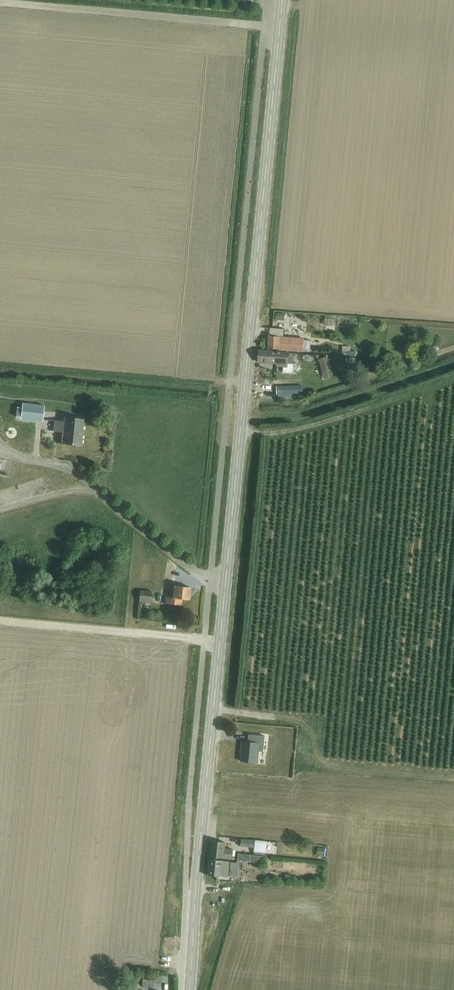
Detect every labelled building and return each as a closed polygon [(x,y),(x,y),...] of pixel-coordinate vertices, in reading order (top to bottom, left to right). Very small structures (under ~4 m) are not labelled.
[(303,351),(304,339),(288,337),(269,336),(268,349),(287,350),(301,351),(303,351)] [(295,364),(288,364),(288,353),(278,352),(278,351),(259,350),(258,362),(277,363),(277,366),(285,366),(284,372),(292,373),(294,371),(295,364)] [(334,376),(328,356),(318,359),(324,379),(334,376)] [(299,385),(278,386),(278,394),(278,399),(292,398),(292,395),(303,394),(303,385),(299,385)] [(43,422),(45,406),(23,404),(21,420),(43,422)] [(81,445),(84,420),(65,418),(64,422),(55,421),(54,431),(63,432),(62,443),(81,445)] [(189,600),(190,587),(174,586),(173,598),(166,597),(165,604),(181,605),(182,599),(189,600)] [(151,602),(152,592),(140,590),(139,601),(151,602)] [(242,750),(241,761),(258,763),(259,751),(264,752),(265,736),(249,734),(248,742),(242,741),(241,749),(242,750)] [(211,841),(209,857),(232,859),(233,849),(224,848),(224,842),(211,841)] [(237,860),(261,862),(262,856),(237,854),(237,860)] [(209,859),(207,876),(219,877),(219,876),(228,877),(229,862),(209,859)] [(160,938),(159,945),(169,947),(170,940),(160,938)] [(142,985),(153,986),(154,975),(144,973),(142,985)]
